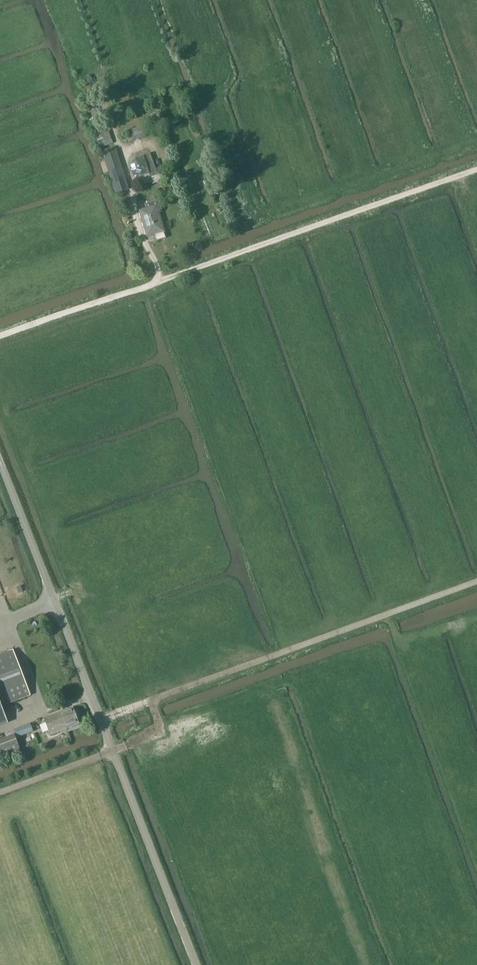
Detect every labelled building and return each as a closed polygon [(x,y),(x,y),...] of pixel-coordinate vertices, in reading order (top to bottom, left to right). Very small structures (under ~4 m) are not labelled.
[(105,122),(96,126),(100,140),(110,136),(105,122)] [(145,136),(141,126),(130,130),(134,140),(145,136)] [(130,166),(133,175),(142,176),(149,174),(150,176),(157,174),(149,154),(136,159),(130,166)] [(119,158),(106,162),(116,193),(128,189),(119,158)] [(145,205),(147,209),(141,211),(148,236),(155,234),(157,240),(166,238),(158,211),(161,210),(159,201),(145,205)] [(8,723),(2,706),(31,695),(13,649),(0,654),(0,726),(8,723)] [(79,724),(73,707),(44,718),(51,735),(79,724)] [(23,727),(14,730),(18,738),(26,735),(23,727)] [(0,740),(0,761),(21,752),(15,734),(0,740)]
